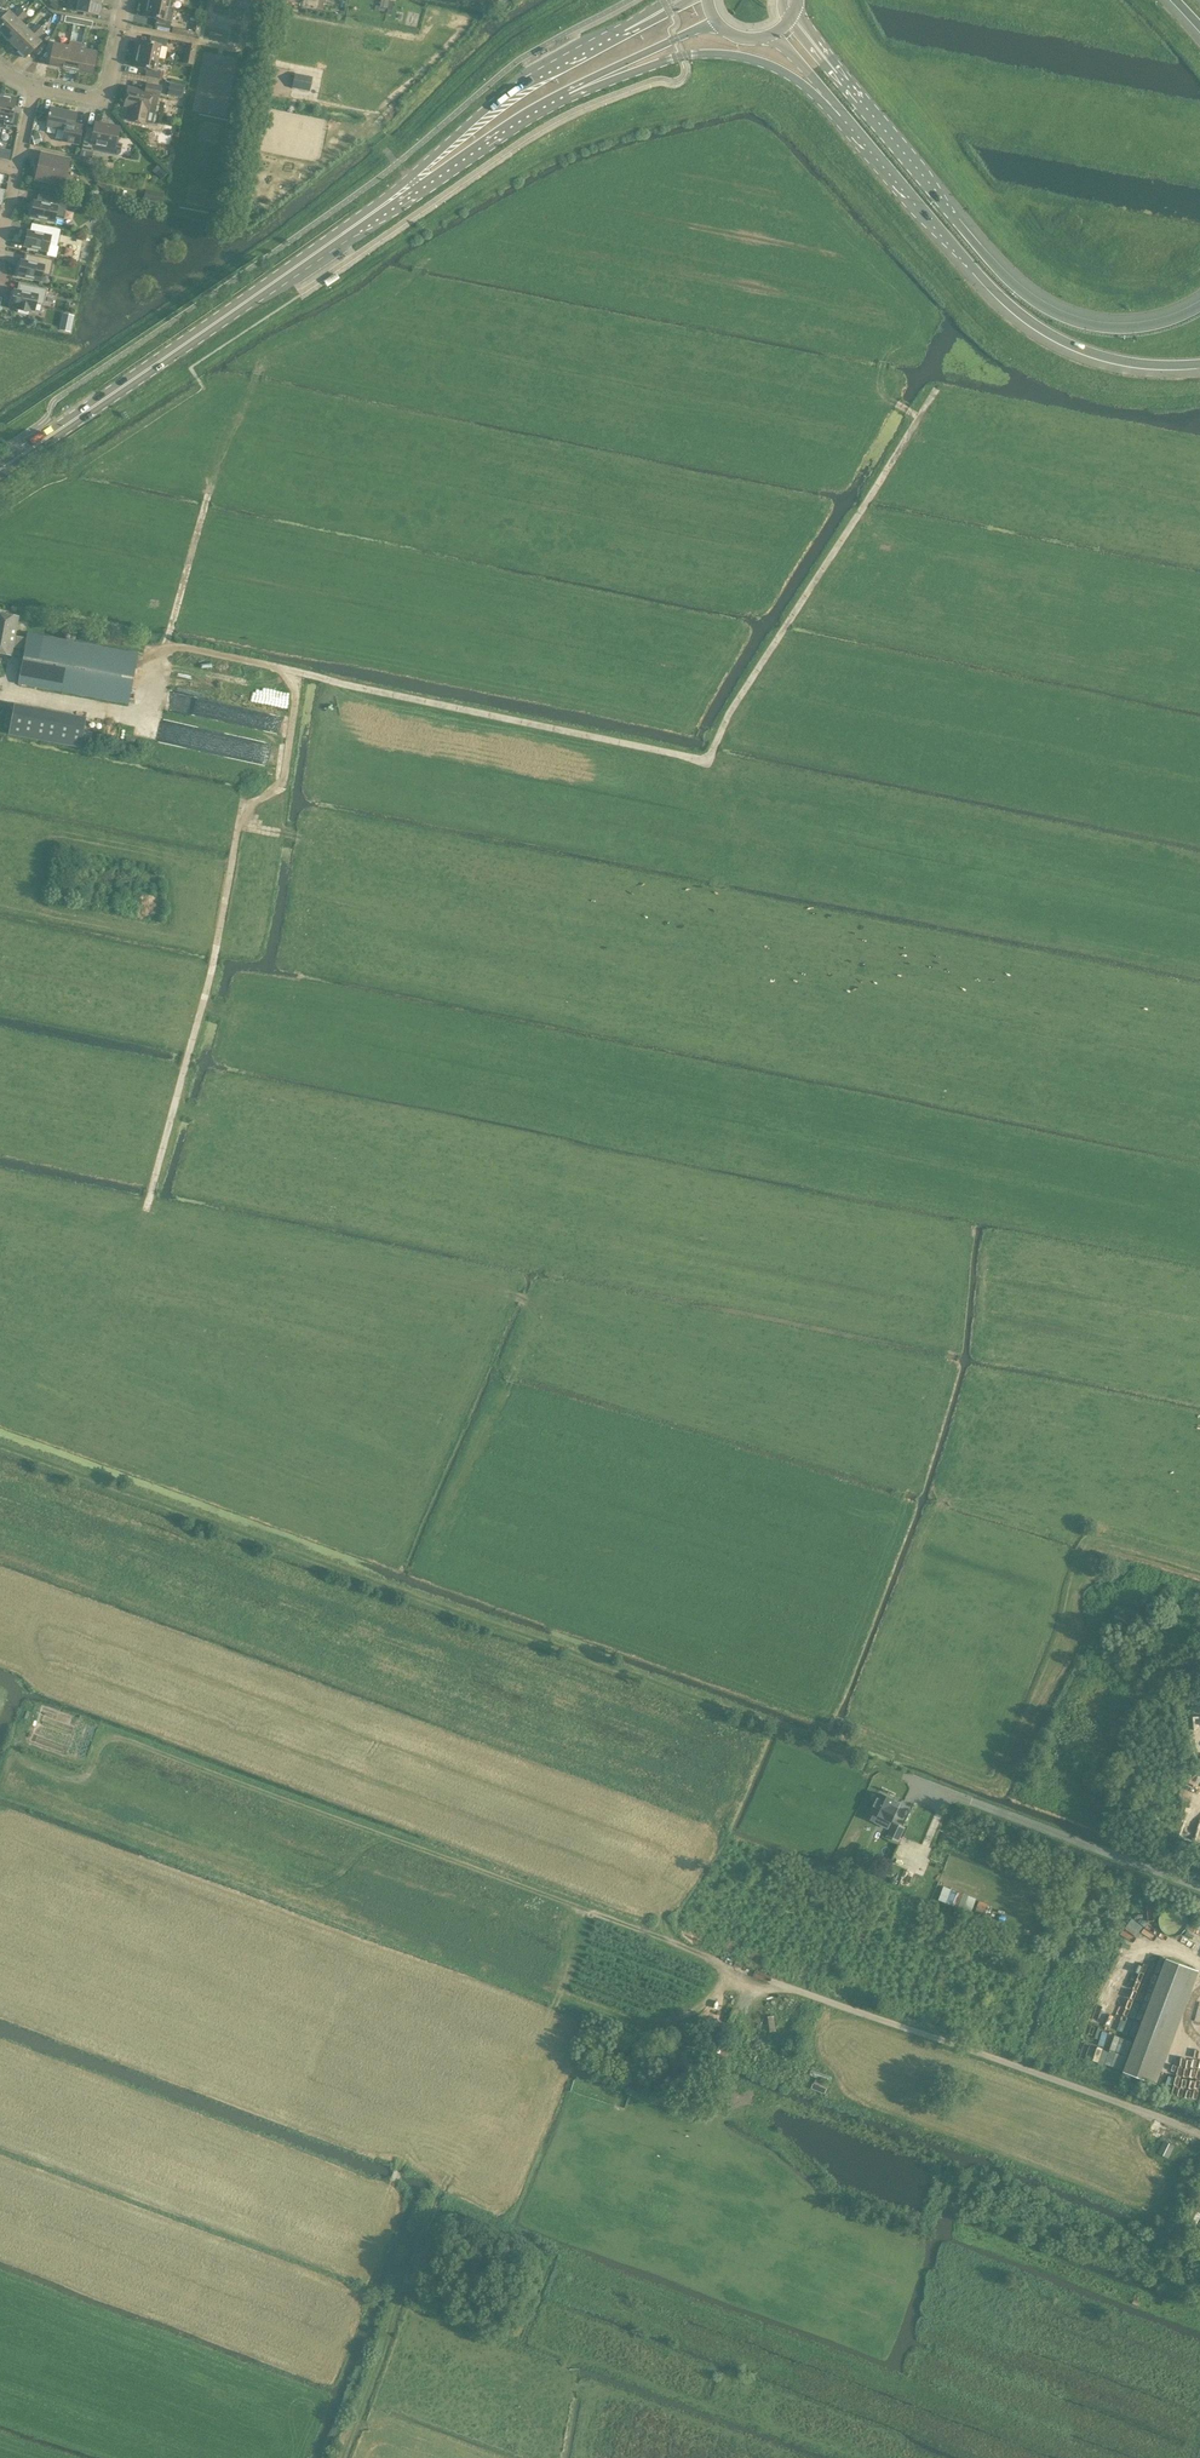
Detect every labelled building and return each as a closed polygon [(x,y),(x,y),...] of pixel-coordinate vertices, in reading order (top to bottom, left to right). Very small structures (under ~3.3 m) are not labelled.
[(101,4),(79,0),(70,0),(69,3),(78,5),(77,11),(99,15),(101,4)] [(375,11),(387,13),(388,8),(389,0),(384,0),(383,8),(376,6),(375,11)] [(492,6),(501,8),(503,0),(493,0),(492,6)] [(174,9),(170,8),(146,3),(144,15),(158,18),(156,26),(170,29),(174,9)] [(2,34),(24,12),(20,8),(14,15),(10,11),(0,21),(0,33),(2,34)] [(2,34),(10,42),(25,27),(20,22),(27,15),(24,12),(2,34)] [(10,42),(18,50),(40,28),(37,25),(30,31),(25,27),(10,42)] [(189,32),(188,36),(199,38),(201,27),(195,26),(194,32),(189,32)] [(44,31),(40,28),(18,50),(25,58),(41,42),(37,38),(44,31)] [(138,40),(136,53),(159,58),(162,46),(166,47),(168,39),(154,36),(153,43),(138,40)] [(69,46),(64,68),(78,71),(83,49),(82,49),(83,44),(70,42),(69,46)] [(50,65),(64,68),(69,46),(54,43),(50,65)] [(197,45),(187,43),(184,63),(193,65),(197,45)] [(97,52),(83,49),(78,71),(93,74),(97,52)] [(157,70),(159,58),(136,53),(133,66),(148,69),(146,77),(160,79),(161,71),(157,70)] [(295,73),(292,88),(309,92),(312,77),(295,73)] [(182,98),(184,86),(170,83),(167,95),(182,98)] [(148,111),(154,112),(157,98),(159,98),(161,87),(147,84),(145,91),(128,88),(124,106),(132,108),(129,121),(145,124),(148,111)] [(3,95),(0,112),(0,118),(11,120),(10,125),(18,127),(20,113),(13,112),(16,97),(3,95)] [(78,145),(82,126),(74,124),(77,113),(51,108),(47,127),(63,130),(61,141),(78,145)] [(87,127),(82,151),(93,153),(95,145),(104,147),(103,153),(113,155),(117,156),(121,153),(122,145),(116,144),(119,128),(96,123),(95,129),(87,127)] [(39,134),(32,137),(35,145),(42,142),(39,134)] [(5,149),(3,158),(9,160),(11,150),(5,149)] [(64,186),(69,160),(41,154),(36,180),(64,186)] [(163,170),(157,176),(162,180),(167,174),(163,170)] [(154,200),(161,202),(163,194),(155,192),(154,200)] [(31,216),(31,217),(54,222),(56,215),(63,217),(66,201),(39,195),(37,203),(34,202),(34,203),(32,203),(29,215),(31,216)] [(25,232),(22,245),(24,245),(24,246),(48,252),(49,245),(56,246),(60,231),(32,225),(31,232),(27,231),(27,233),(25,232)] [(19,262),(16,274),(18,275),(18,276),(41,281),(43,274),(50,276),(53,260),(26,254),(24,262),(21,261),(21,262),(19,262)] [(12,291),(9,304),(11,304),(11,305),(18,307),(17,310),(29,312),(30,310),(34,311),(36,304),(43,305),(46,290),(19,284),(18,291),(14,290),(14,292),(12,291)] [(26,639),(14,637),(18,618),(0,615),(0,654),(11,656),(12,648),(24,650),(18,684),(129,704),(138,655),(27,634),(26,639)] [(81,748),(86,719),(14,705),(9,735),(81,748)] [(869,1810),(866,1818),(888,1829),(901,1803),(881,1793),(871,1811),(869,1810)] [(894,1823),(888,1836),(898,1841),(904,1828),(894,1823)] [(967,1874),(969,1866),(951,1862),(949,1870),(967,1874)] [(976,1911),(984,1914),(988,1904),(979,1901),(976,1911)] [(1165,1956),(1123,2070),(1157,2082),(1199,1969),(1165,1956)] [(1199,2049),(1199,2042),(1196,2040),(1183,2079),(1189,2081),(1199,2049)] [(1174,2051),(1170,2066),(1177,2068),(1182,2054),(1174,2051)] [(815,2079),(813,2088),(828,2093),(834,2075),(813,2068),(810,2077),(815,2079)] [(1182,2099),(1199,2105),(1199,2099),(1183,2094),(1182,2099)] [(1141,2149),(1144,2143),(1129,2138),(1127,2144),(1141,2149)] [(1174,2146),(1164,2141),(1158,2153),(1168,2158),(1174,2146)]
